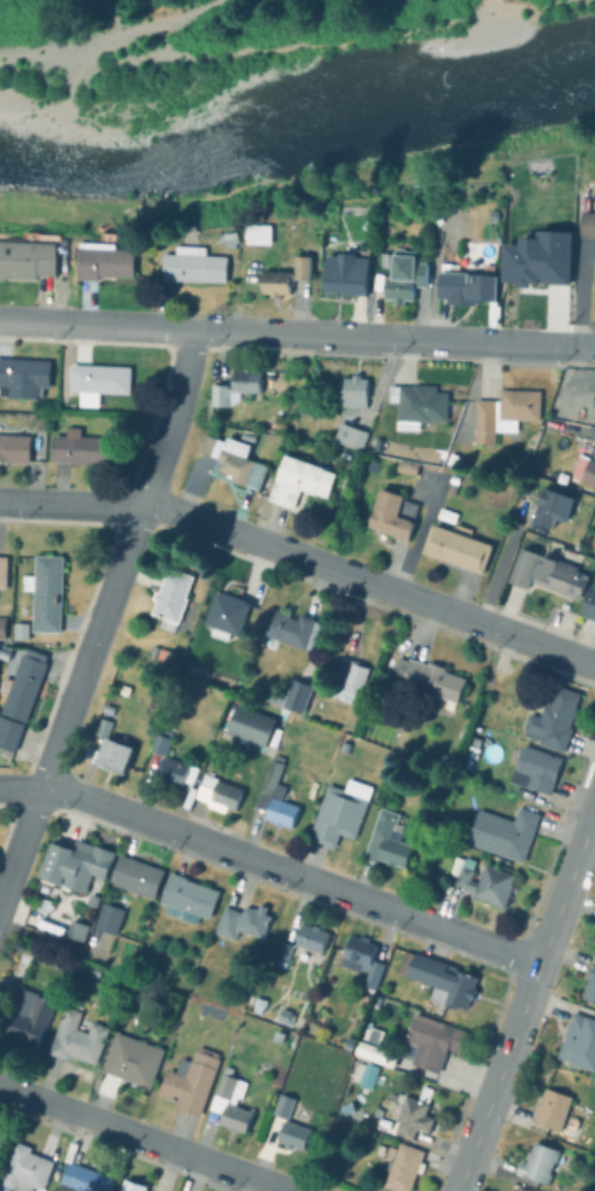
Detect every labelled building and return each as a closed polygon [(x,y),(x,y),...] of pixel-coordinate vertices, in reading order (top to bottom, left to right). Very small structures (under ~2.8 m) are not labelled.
[(579,213),(594,213),(594,238),(579,238),(579,213)] [(270,225),(270,244),(244,243),(245,225),(270,225)] [(501,280),(502,243),(519,243),(519,236),(535,237),(535,228),(571,231),(568,284),(544,283),(544,280),(538,279),(537,283),(529,281),(529,287),(515,286),(515,280),(501,280)] [(235,232),(237,243),(233,243),(234,246),(224,248),(223,242),(221,243),(220,236),(223,236),(222,233),(235,232)] [(115,234),(115,249),(135,250),(134,277),(97,275),(97,280),(76,279),(78,242),(99,243),(99,233),(115,234)] [(35,278),(0,277),(0,241),(56,242),(54,275),(35,275),(35,278)] [(426,262),(425,286),(412,286),(410,301),(402,300),(402,306),(391,304),(392,298),(384,298),(385,277),(393,278),(395,256),(392,256),(393,251),(395,250),(395,243),(414,244),(413,250),(416,251),(416,256),(418,256),(416,261),(426,262)] [(204,246),(204,255),(224,256),(223,281),(162,279),(163,254),(176,254),(176,245),(204,246)] [(350,254),(351,254),(351,249),(366,250),(366,258),(367,258),(363,295),(339,292),(339,296),(332,295),(332,292),(321,291),(325,255),(337,257),(338,245),(350,246),(350,254)] [(445,298),(436,298),(439,252),(456,254),(456,272),(468,273),(468,274),(496,277),(495,301),(476,300),(474,303),(444,302),(445,298)] [(309,256),(309,279),(290,279),(288,295),(279,295),(279,298),(268,297),(268,295),(259,294),(259,271),(290,272),(290,274),(293,274),(293,255),(309,256)] [(381,277),(380,292),(372,292),(373,275),(381,277)] [(40,399),(0,397),(0,358),(48,361),(47,388),(41,388),(40,399)] [(129,367),(128,394),(97,393),(97,407),(77,406),(77,391),(68,391),(69,364),(129,367)] [(252,367),(252,370),(259,370),(258,393),(238,391),(238,400),(228,406),(209,406),(210,384),(231,385),(232,368),(243,370),(243,367),(252,367)] [(358,374),(358,378),(366,378),(364,407),(337,406),(338,385),(343,385),(343,377),(350,378),(351,374),(358,374)] [(389,385),(412,387),(412,385),(434,387),(434,393),(447,393),(445,420),(428,420),(428,422),(419,422),(418,430),(396,429),(397,401),(387,401),(389,385)] [(539,391),(538,422),(517,420),(515,432),(494,431),(492,445),(472,443),(474,399),(498,400),(500,389),(539,391)] [(367,432),(360,451),(332,440),(339,422),(367,432)] [(80,428),(78,436),(109,437),(107,465),(51,461),(52,435),(64,436),(65,426),(80,428)] [(255,430),(251,442),(238,440),(240,428),(255,430)] [(5,465),(0,465),(0,434),(29,435),(28,463),(5,461),(5,465)] [(204,434),(224,442),(227,436),(249,445),(244,458),(252,460),(252,461),(264,466),(256,489),(229,480),(229,478),(226,476),(226,474),(217,470),(221,461),(216,459),(216,458),(198,451),(204,434)] [(457,455),(453,467),(443,463),(448,452),(457,455)] [(336,474),(327,498),(299,487),(291,509),(267,499),(285,453),(326,469),(326,470),(336,474)] [(577,454),(594,461),(594,486),(579,481),(579,480),(568,476),(577,454)] [(574,498),(566,522),(555,518),(552,529),(531,522),(536,506),(535,505),(542,486),(574,498)] [(413,522),(406,542),(392,538),(393,535),(366,525),(379,488),(403,496),(402,500),(416,505),(410,521),(413,522)] [(455,513),(451,524),(434,518),(438,507),(455,513)] [(432,523),(453,530),(454,524),(471,530),(468,536),(492,545),(482,575),(421,553),(432,523)] [(539,554),(526,589),(507,581),(520,547),(539,554)] [(588,575),(578,600),(532,582),(542,554),(577,568),(576,571),(588,575)] [(62,556),(58,633),(30,632),(31,591),(19,589),(21,575),(33,576),(34,556),(62,556)] [(192,577),(183,598),(186,599),(176,624),(175,623),(171,633),(157,627),(161,618),(150,614),(154,602),(151,599),(154,591),(158,592),(168,568),(192,577)] [(591,585),(594,586),(594,621),(579,615),(579,612),(582,614),(591,585)] [(215,592),(221,593),(221,592),(245,600),(244,602),(250,604),(238,637),(228,633),(224,641),(210,635),(212,628),(203,624),(215,592)] [(288,617),(297,621),(299,615),(315,620),(314,621),(320,623),(310,651),(304,649),(303,650),(257,633),(267,606),(290,615),(288,617)] [(28,623),(27,640),(12,639),(12,622),(28,623)] [(6,661),(0,658),(0,645),(10,649),(8,652),(6,661)] [(24,722),(0,713),(0,709),(6,692),(0,689),(0,685),(2,678),(11,680),(19,655),(23,656),(25,649),(46,656),(43,663),(45,663),(24,722)] [(173,653),(170,663),(154,658),(158,649),(173,653)] [(396,657),(407,661),(407,658),(426,666),(427,662),(444,668),(443,672),(466,679),(457,703),(455,703),(451,714),(431,707),(434,695),(389,679),(396,657)] [(367,668),(361,689),(355,687),(352,693),(334,687),(344,658),(357,662),(356,664),(367,668)] [(311,686),(302,714),(281,707),(291,679),(311,686)] [(579,695),(567,727),(572,728),(564,751),(538,742),(521,734),(524,730),(523,730),(529,714),(538,717),(543,704),(549,705),(556,686),(579,695)] [(285,693),(280,705),(262,699),(267,687),(285,693)] [(275,720),(264,748),(224,733),(226,731),(217,728),(221,720),(228,724),(235,705),(275,720)] [(13,753),(0,748),(0,717),(23,725),(13,753)] [(104,738),(104,739),(92,734),(98,717),(110,722),(104,738)] [(170,732),(168,739),(169,739),(163,756),(146,749),(152,733),(154,733),(157,727),(170,732)] [(133,748),(123,774),(95,763),(105,738),(133,748)] [(561,760),(548,796),(508,782),(521,744),(561,760)] [(478,749),(474,760),(463,756),(467,745),(478,749)] [(281,757),(280,762),(281,763),(274,784),(282,786),(279,800),(297,806),(288,829),(280,825),(279,826),(270,824),(272,821),(262,819),(264,811),(252,806),(269,760),(270,760),(272,754),(281,757)] [(186,766),(179,788),(153,779),(161,757),(186,766)] [(209,779),(203,796),(194,792),(200,775),(209,779)] [(372,786),(354,837),(338,831),(333,847),(308,837),(328,783),(344,789),(349,778),(372,786)] [(241,790),(234,811),(221,807),(220,809),(216,808),(217,804),(206,801),(214,780),(241,790)] [(539,813),(523,862),(466,842),(479,808),(514,820),(519,806),(539,813)] [(412,844),(404,867),(395,864),(395,865),(385,862),(386,860),(380,858),(379,862),(363,856),(380,807),(398,813),(391,837),(412,844)] [(54,835),(74,842),(76,837),(93,843),(93,842),(113,850),(104,877),(92,872),(91,876),(99,879),(95,887),(87,883),(84,891),(54,879),(52,887),(48,885),(45,893),(39,890),(41,882),(37,882),(40,875),(39,875),(54,835)] [(164,868),(153,897),(135,891),(134,895),(117,889),(119,885),(109,882),(119,853),(164,868)] [(461,865),(462,865),(465,855),(476,860),(472,868),(473,868),(469,879),(478,882),(485,862),(514,873),(512,882),(513,882),(503,907),(488,902),(488,901),(473,895),(474,890),(454,883),(456,876),(447,872),(454,854),(463,858),(461,865)] [(218,890),(210,916),(192,910),(189,918),(171,912),(174,905),(159,900),(169,871),(186,877),(185,878),(218,890)] [(52,904),(49,910),(47,908),(46,912),(35,908),(40,896),(49,900),(48,902),(52,904)] [(124,908),(115,934),(93,925),(103,901),(124,908)] [(267,906),(264,912),(270,914),(262,937),(237,928),(234,937),(215,931),(224,905),(243,911),(245,905),(252,907),(253,907),(257,908),(259,902),(267,906)] [(88,924),(82,941),(65,934),(71,918),(88,924)] [(303,922),(311,925),(313,923),(320,925),(319,928),(328,931),(321,953),(294,943),(303,922)] [(350,934),(358,937),(360,934),(368,937),(367,940),(377,943),(372,958),(384,963),(374,988),(363,984),(368,971),(361,968),(360,971),(338,964),(344,949),(342,948),(346,936),(349,937),(350,934)] [(293,945),(286,961),(276,958),(284,941),(293,945)] [(404,951),(415,954),(415,952),(457,968),(456,970),(478,977),(474,987),(477,988),(472,1000),(469,999),(466,1007),(456,1004),(455,1009),(430,999),(434,986),(407,976),(408,975),(397,971),(404,951)] [(27,957),(17,978),(11,976),(21,953),(27,957)] [(593,961),(594,962),(594,1001),(582,997),(589,978),(587,977),(593,961)] [(54,1000),(46,1023),(45,1022),(35,1045),(4,1032),(22,987),(54,1000)] [(75,1027),(87,1032),(92,1019),(107,1026),(94,1063),(89,1062),(86,1069),(65,1061),(65,1058),(47,1051),(65,1004),(81,1011),(75,1027)] [(579,1005),(594,1011),(594,1069),(587,1065),(585,1067),(556,1056),(564,1036),(562,1036),(568,1021),(570,1022),(573,1011),(576,1012),(579,1005)] [(466,1030),(459,1051),(448,1047),(438,1073),(410,1063),(416,1045),(406,1040),(415,1012),(466,1030)] [(399,1053),(393,1068),(355,1053),(366,1026),(383,1032),(377,1045),(399,1053)] [(163,1048),(150,1087),(100,1069),(115,1030),(163,1048)] [(198,1045),(218,1052),(216,1057),(220,1058),(199,1115),(174,1106),(175,1100),(158,1094),(168,1068),(175,1070),(180,1057),(191,1061),(194,1048),(196,1050),(198,1045)] [(378,1067),(369,1088),(357,1083),(366,1062),(378,1067)] [(246,1081),(240,1097),(237,1096),(233,1104),(249,1109),(250,1106),(253,1108),(245,1132),(235,1128),(234,1131),(227,1128),(227,1126),(218,1122),(222,1112),(209,1108),(224,1065),(233,1068),(231,1075),(246,1081)] [(299,1102),(292,1120),(272,1112),(284,1081),(297,1086),(293,1097),(294,1098),(293,1100),(299,1102)] [(432,1088),(427,1102),(430,1103),(425,1114),(433,1117),(427,1134),(418,1131),(418,1128),(415,1127),(412,1138),(393,1132),(397,1121),(396,1121),(401,1105),(392,1102),(393,1100),(386,1098),(389,1091),(397,1093),(397,1092),(416,1098),(421,1085),(432,1088)] [(572,1097),(559,1131),(532,1120),(546,1086),(572,1097)] [(391,1121),(387,1127),(384,1126),(383,1129),(369,1125),(372,1120),(378,1122),(380,1116),(391,1121)] [(285,1119),(302,1126),(303,1123),(309,1126),(308,1127),(310,1128),(303,1149),(293,1145),(292,1148),(286,1145),(287,1144),(276,1139),(285,1119)] [(33,1186),(31,1190),(19,1190),(12,1189),(0,1184),(0,1176),(14,1139),(31,1146),(29,1151),(53,1160),(42,1190),(33,1186)] [(559,1150),(558,1151),(572,1156),(568,1167),(554,1161),(549,1173),(550,1174),(547,1184),(515,1173),(520,1161),(525,1162),(529,1151),(530,1151),(535,1140),(559,1150)] [(416,1172),(409,1190),(398,1190),(383,1185),(389,1170),(384,1169),(389,1158),(392,1161),(399,1141),(424,1150),(420,1161),(425,1163),(420,1173),(416,1172)] [(113,1178),(109,1190),(58,1190),(69,1161),(95,1170),(113,1178)] [(147,1185),(145,1190),(119,1190),(124,1177),(147,1185)]
